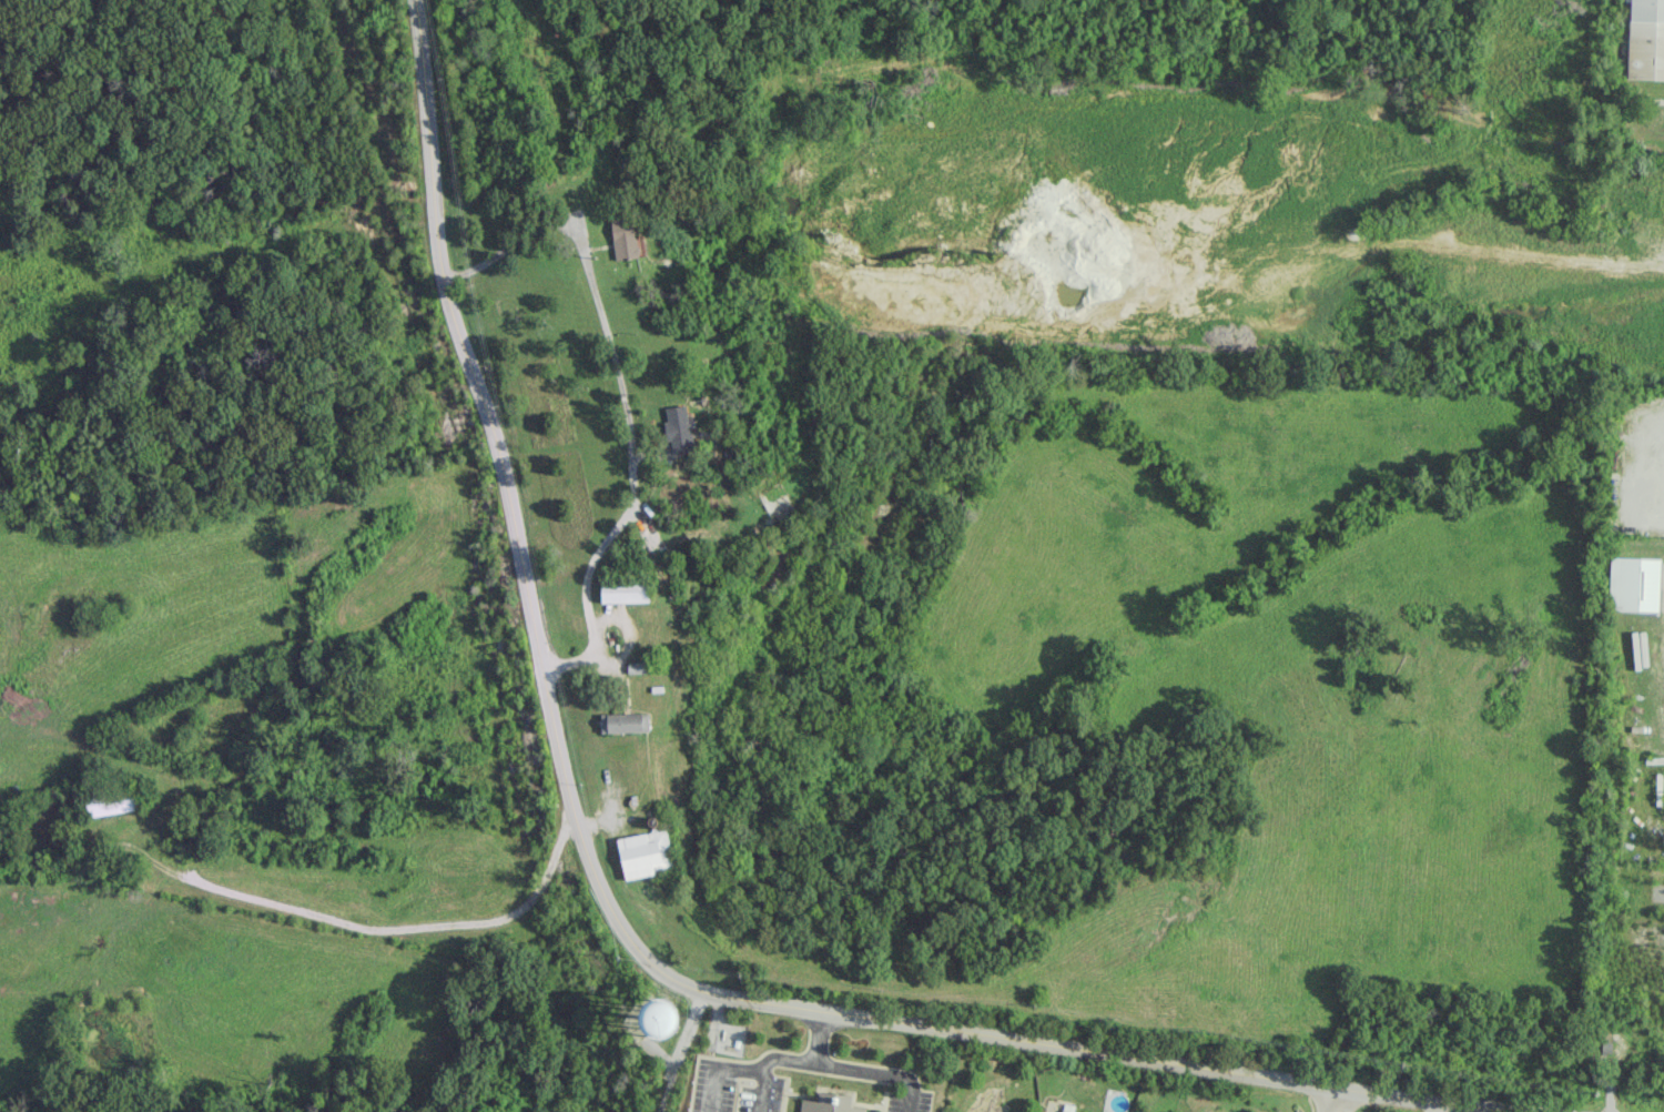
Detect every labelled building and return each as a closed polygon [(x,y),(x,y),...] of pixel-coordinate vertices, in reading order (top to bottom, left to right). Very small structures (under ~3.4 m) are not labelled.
[(1627,79),(1663,80),(1663,0),(1629,0),(1627,79)] [(615,261),(644,256),(641,236),(635,237),(632,216),(609,219),(615,261)] [(665,409),(667,420),(662,421),(666,442),(670,441),(673,454),(693,451),(685,405),(665,409)] [(1658,612),(1659,559),(1610,557),(1609,610),(1658,612)] [(648,602),(647,579),(600,580),(600,603),(648,602)] [(601,733),(648,732),(648,713),(600,714),(601,733)] [(87,817),(141,809),(137,786),(84,794),(87,817)] [(623,879),(673,871),(667,830),(617,838),(623,879)] [(642,1002),(641,1036),(674,1037),(674,1002),(642,1002)] [(865,1108),(850,1106),(851,1095),(818,1091),(817,1101),(800,1099),(799,1111),(865,1111),(865,1108)] [(1074,1105),(1062,1103),(1061,1111),(1072,1111),(1074,1105)]
